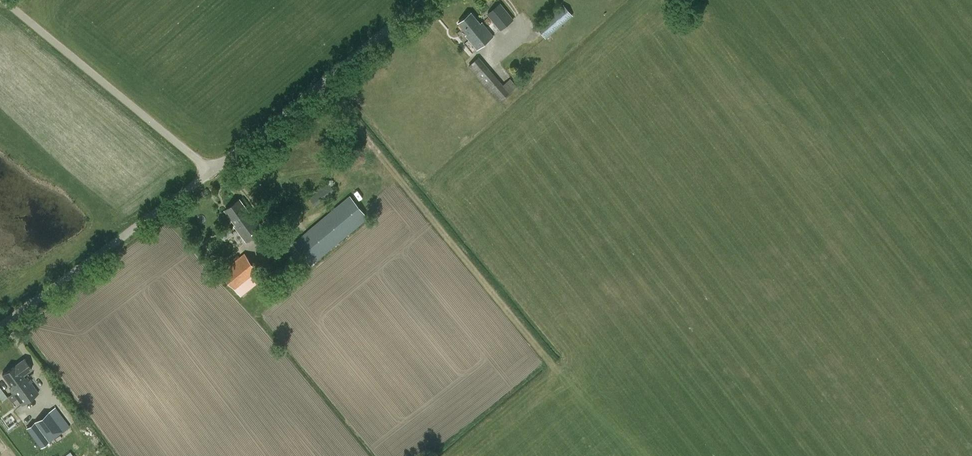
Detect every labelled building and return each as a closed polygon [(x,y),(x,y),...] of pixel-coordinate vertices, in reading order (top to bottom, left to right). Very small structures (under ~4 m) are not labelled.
[(487,13),(501,30),(514,20),(500,3),(487,13)] [(564,5),(537,27),(546,38),(573,16),(564,5)] [(459,23),(468,35),(466,36),(477,50),(494,36),(483,23),(481,24),(472,13),(459,23)] [(534,56),(529,62),(535,68),(540,62),(534,56)] [(479,57),(468,67),(499,102),(518,86),(511,78),(503,85),(479,57)] [(335,190),(329,183),(310,198),(315,205),(335,190)] [(369,218),(350,196),(293,244),(311,266),(369,218)] [(235,226),(236,228),(250,218),(251,220),(254,218),(241,199),(226,210),(236,225),(235,226)] [(250,218),(236,228),(246,242),(264,229),(257,220),(256,221),(254,218),(251,220),(250,218)] [(221,272),(241,296),(265,277),(245,253),(221,272)] [(9,390),(21,406),(38,393),(27,378),(25,379),(23,376),(31,369),(24,359),(2,375),(12,388),(9,390)] [(55,407),(26,428),(40,447),(69,427),(55,407)]
